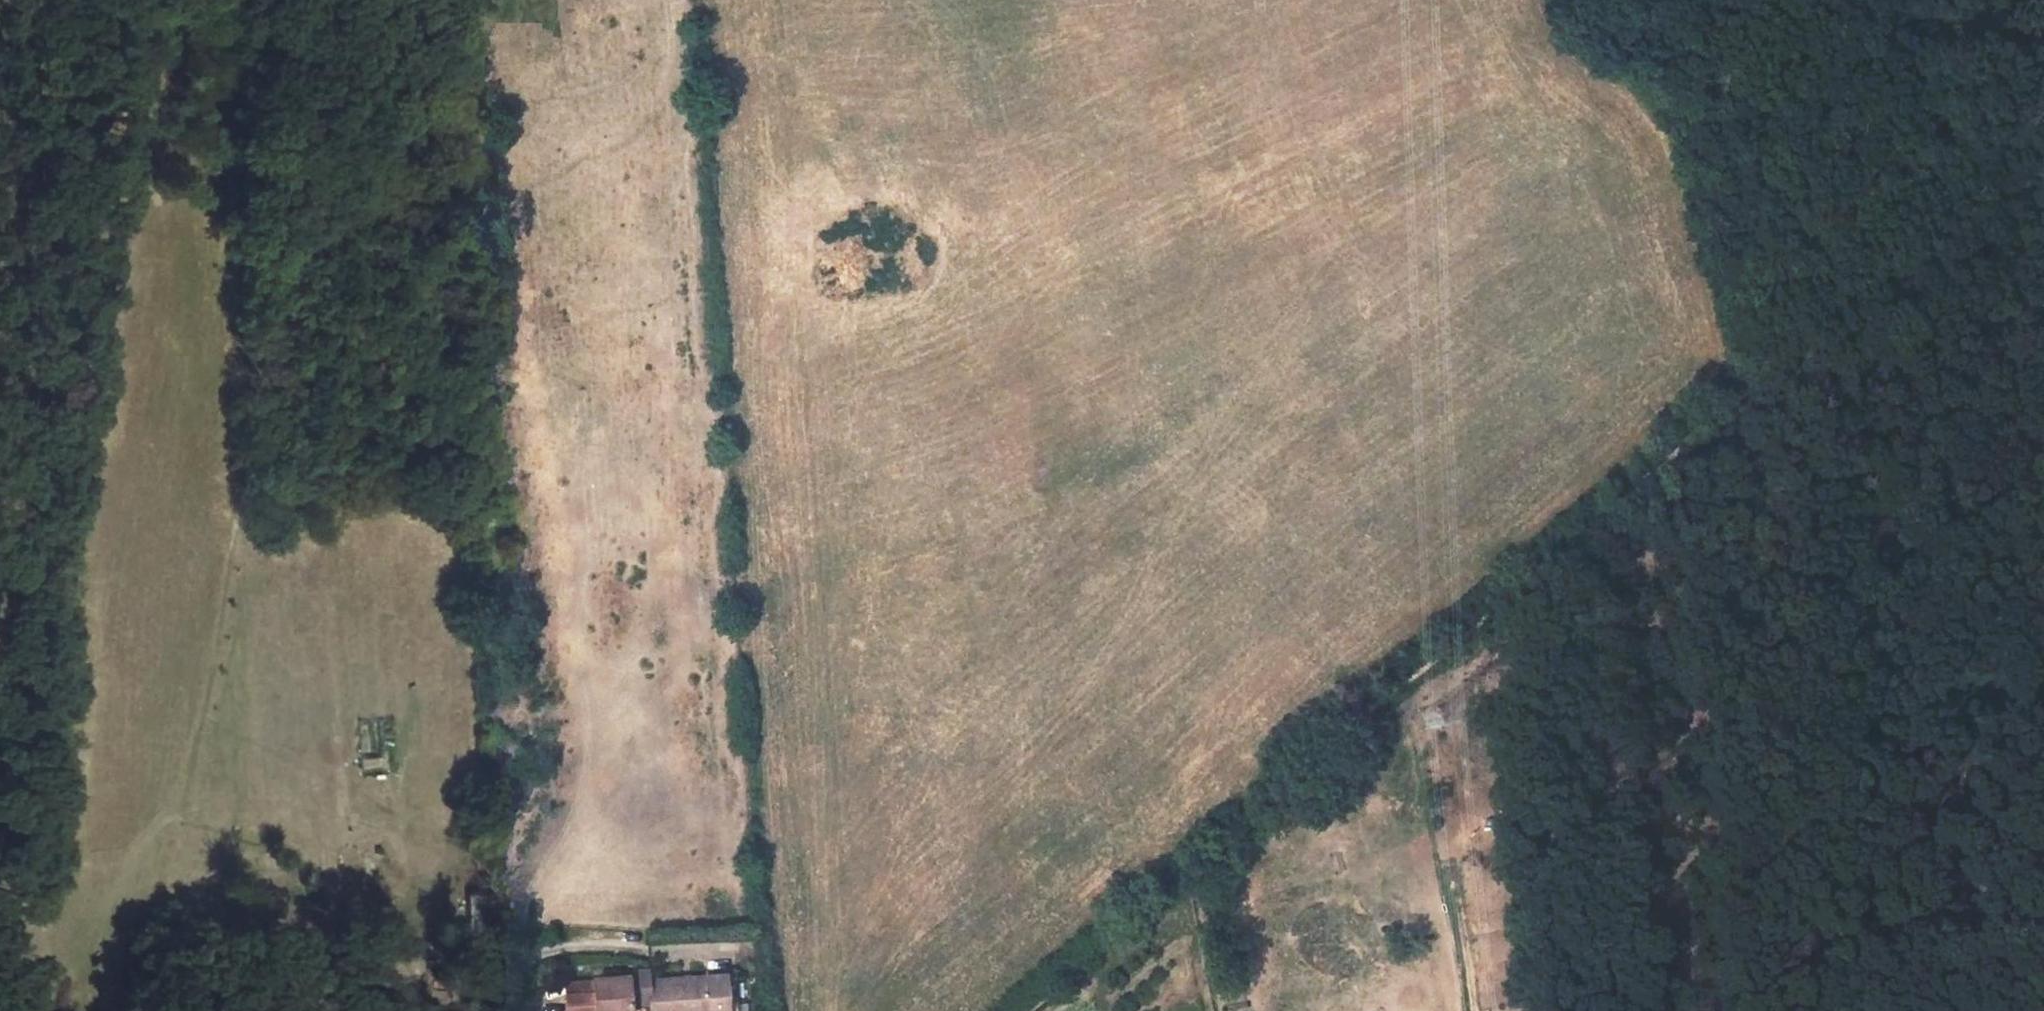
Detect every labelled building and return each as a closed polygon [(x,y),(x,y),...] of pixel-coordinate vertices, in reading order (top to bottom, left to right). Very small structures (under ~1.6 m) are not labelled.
[(568,996),(569,1010),(631,1010),(631,1004),(651,1002),(649,981),(649,972),(616,974),(616,979),(594,981),(594,983),(595,995),(568,996)] [(649,981),(651,1002),(651,1010),(738,1010),(736,976),(649,981)] [(594,983),(567,985),(568,996),(595,995),(594,983)]
